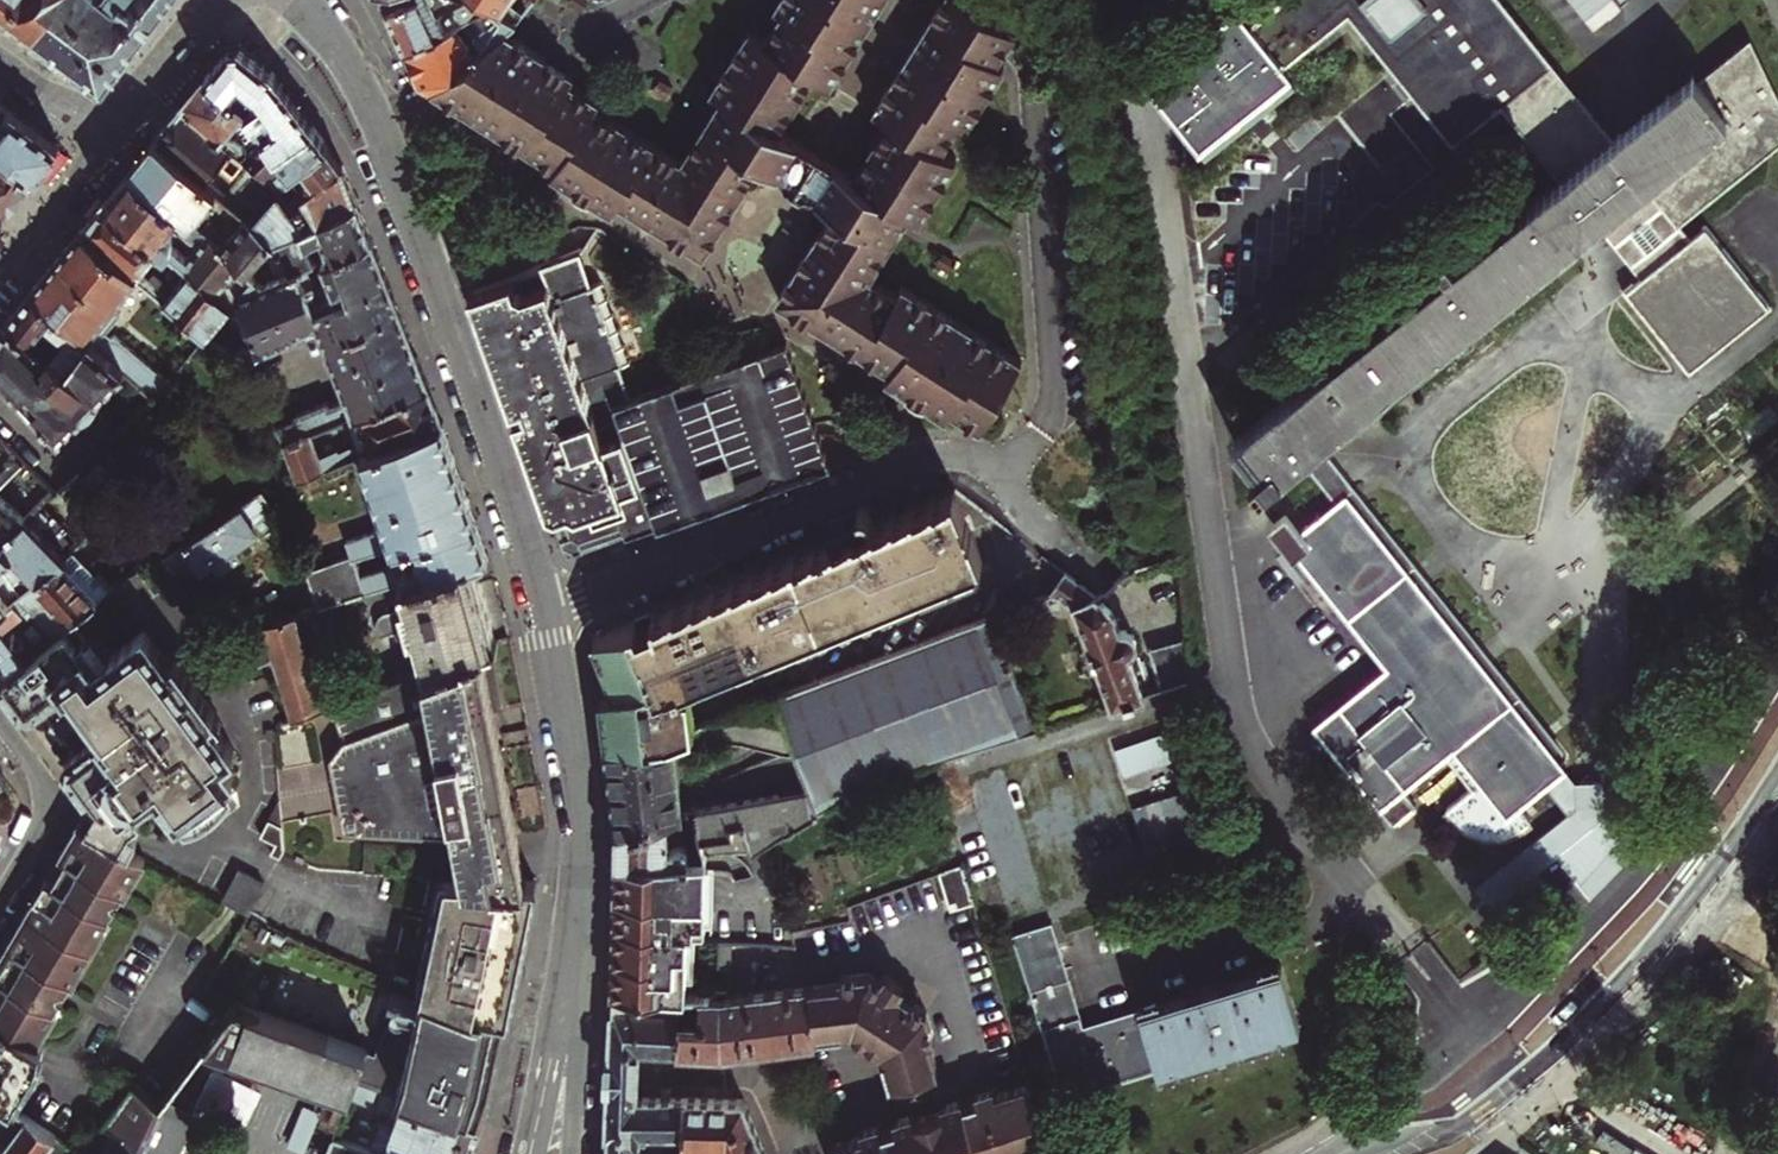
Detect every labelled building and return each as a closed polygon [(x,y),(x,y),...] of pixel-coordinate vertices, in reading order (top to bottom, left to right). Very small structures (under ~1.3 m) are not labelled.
[(31,37),(59,0),(0,0),(0,14),(5,18),(31,37)] [(168,2),(166,0),(59,0),(31,37),(98,89),(103,89),(137,44),(168,2)] [(404,45),(446,24),(438,7),(450,0),(394,0),(385,5),(395,26),(404,45)] [(775,7),(782,12),(764,39),(749,30),(711,91),(721,98),(681,162),(593,107),(597,101),(568,82),(572,75),(557,66),(503,32),(433,87),(511,136),(556,165),(552,171),(613,210),(619,200),(701,252),(757,162),(832,209),(777,299),(803,315),(876,360),(889,369),(885,376),(946,414),(951,406),(981,425),(1021,360),(900,285),(894,295),(866,278),(906,213),(916,219),(955,158),(940,149),(957,121),(963,125),(1002,63),(994,58),(1003,43),(1013,29),(967,0),(941,0),(938,4),(872,110),(888,120),(852,176),(776,128),(812,72),(827,81),(879,0),(779,0),(775,7)] [(461,15),(483,4),(477,0),(453,0),(461,15)] [(483,4),(515,22),(523,12),(507,1),(508,0),(477,0),(483,4)] [(1249,22),(1237,8),(1162,68),(1145,81),(1204,154),(1296,81),(1283,66),(1348,14),(1451,144),(1500,106),(1559,179),(1454,262),(1444,250),(1435,257),(1445,270),(1232,440),(1257,472),(1251,476),(1261,489),(1299,459),(1320,443),(1580,236),(1596,223),(1640,279),(1624,291),(1688,371),(1767,307),(1704,228),(1689,240),(1677,225),(1777,144),(1777,98),(1750,38),(1696,80),(1691,73),(1635,117),(1610,138),(1576,95),(1500,0),(1277,0),(1249,22)] [(412,62),(419,78),(433,87),(503,32),(515,22),(483,4),(461,15),(446,24),(404,45),(412,62)] [(239,43),(231,43),(221,55),(205,76),(246,110),(277,153),(315,126),(302,107),(279,76),(272,70),(239,43)] [(246,110),(205,76),(193,90),(179,107),(264,179),(283,162),(277,153),(246,110)] [(59,143),(2,99),(0,103),(0,147),(35,174),(51,154),(59,143)] [(264,179),(179,107),(170,119),(155,136),(207,179),(215,169),(234,184),(225,195),(251,217),(274,237),(274,236),(305,223),(277,189),(264,179)] [(291,172),(328,144),(323,137),(315,126),(277,153),(283,162),(291,172)] [(207,179),(155,136),(145,149),(130,167),(193,222),(219,190),(207,179)] [(291,172),(304,191),(342,165),(342,163),(334,153),(328,144),(291,172)] [(15,199),(35,174),(0,147),(0,219),(15,199)] [(305,223),(356,202),(350,186),(342,165),(304,191),(291,172),(283,162),(264,179),(277,189),(305,223)] [(193,222),(130,167),(120,179),(106,197),(224,296),(232,291),(254,274),(248,269),(224,248),(193,222)] [(224,296),(106,197),(96,209),(80,228),(137,276),(205,335),(226,309),(238,319),(217,345),(230,356),(257,344),(232,291),(224,296)] [(284,258),(291,272),(309,265),(324,260),(371,242),(363,220),(356,202),(305,223),(274,236),(284,258)] [(224,248),(248,269),(274,237),(251,217),(224,248)] [(137,276),(80,228),(58,256),(31,288),(88,337),(116,362),(155,396),(170,379),(115,331),(114,333),(107,327),(121,310),(114,304),(137,276)] [(258,278),(254,274),(232,291),(257,344),(258,346),(303,329),(301,325),(314,320),(344,401),(327,408),(326,404),(302,414),(303,417),(283,424),(280,432),(283,441),(312,430),(345,417),(425,386),(418,366),(406,335),(400,320),(387,285),(384,276),(371,242),(324,260),(335,285),(319,291),(309,265),(291,272),(284,258),(272,263),(275,272),(258,278)] [(591,284),(578,253),(469,291),(484,332),(596,294),(593,284),(591,284)] [(628,361),(600,281),(593,284),(596,294),(484,332),(503,384),(516,421),(523,441),(549,432),(554,445),(580,436),(583,441),(624,428),(615,403),(631,397),(619,365),(628,361)] [(88,337),(31,288),(20,302),(7,318),(30,337),(46,319),(62,332),(51,345),(69,360),(88,337)] [(7,318),(0,327),(0,373),(56,433),(116,362),(88,337),(69,360),(51,345),(47,351),(41,346),(30,337),(7,318)] [(46,341),(41,346),(47,351),(51,345),(46,341)] [(830,466),(786,342),(631,397),(615,403),(624,428),(660,527),(830,466)] [(432,405),(425,386),(345,417),(355,443),(339,449),(338,446),(321,453),(312,430),(283,441),(296,477),(361,453),(439,424),(432,405)] [(361,453),(388,524),(350,539),(355,554),(311,571),(327,612),(373,595),(368,579),(361,561),(419,540),(475,519),(465,492),(439,424),(361,453)] [(551,508),(564,546),(561,553),(567,556),(573,558),(576,551),(582,549),(580,540),(621,525),(626,539),(660,527),(624,428),(583,441),(580,436),(554,445),(549,432),(523,441),(547,507),(551,508)] [(0,441),(0,466),(14,454),(0,441)] [(1320,443),(1299,459),(1335,502),(1345,495),(1553,754),(1561,746),(1493,660),(1481,645),(1429,580),(1415,563),(1351,482),(1338,466),(1320,443)] [(26,506),(43,491),(29,472),(14,454),(0,466),(0,528),(26,506)] [(986,557),(958,490),(807,551),(627,623),(593,637),(610,677),(608,677),(605,672),(604,671),(602,671),(601,671),(599,672),(599,673),(598,674),(598,675),(601,697),(607,743),(672,733),(697,724),(692,683),(688,684),(686,680),(986,557)] [(281,526),(261,491),(166,553),(179,574),(198,560),(203,568),(218,559),(223,568),(241,555),(237,547),(260,532),(263,538),(281,526)] [(1553,754),(1345,495),(1335,502),(1299,530),(1284,511),(1269,524),(1293,554),(1295,552),(1386,667),(1371,679),(1344,700),(1314,724),(1386,818),(1388,821),(1396,822),(1416,804),(1403,788),(1445,754),(1471,786),(1448,804),(1455,812),(1463,819),(1472,824),(1482,827),(1494,830),(1505,829),(1518,823),(1528,816),(1519,805),(1564,768),(1553,754)] [(14,592),(63,550),(26,506),(0,528),(0,604),(14,592)] [(482,537),(475,519),(419,540),(426,561),(409,567),(407,564),(368,579),(373,595),(404,584),(474,559),(488,554),(486,549),(482,537)] [(69,545),(63,550),(14,592),(25,604),(45,630),(23,648),(0,666),(0,676),(67,622),(94,601),(77,582),(85,565),(69,545)] [(488,603),(474,559),(404,584),(413,608),(384,618),(382,619),(380,621),(379,624),(378,626),(382,638),(418,627),(431,668),(495,643),(500,641),(488,603)] [(1087,589),(1064,571),(1052,589),(1074,606),(1112,705),(1143,695),(1127,652),(1133,647),(1136,644),(1135,641),(1135,638),(1133,634),(1130,632),(1127,630),(1123,629),(1119,631),(1110,608),(1097,596),(1087,589)] [(0,604),(0,666),(23,648),(3,622),(25,604),(14,592),(0,604)] [(1037,728),(995,612),(773,695),(807,791),(698,811),(702,837),(733,833),(731,822),(741,821),(751,849),(776,836),(817,813),(933,762),(945,757),(1037,728)] [(67,622),(0,676),(0,686),(13,702),(24,717),(77,678),(85,688),(77,694),(78,699),(81,703),(84,708),(89,714),(97,720),(105,713),(112,722),(59,764),(67,774),(82,794),(89,803),(78,820),(120,844),(131,827),(143,822),(137,808),(150,798),(148,795),(158,787),(182,817),(238,775),(226,758),(237,749),(212,717),(218,713),(212,705),(218,700),(207,677),(189,662),(182,668),(177,661),(171,666),(145,633),(102,667),(67,622)] [(328,708),(300,622),(252,639),(264,675),(281,670),(298,720),(328,708)] [(1193,634),(1154,645),(1166,688),(1197,678),(1193,634)] [(507,712),(495,643),(431,668),(333,706),(344,742),(327,768),(344,839),(458,842),(458,852),(371,847),(370,877),(432,879),(523,883),(509,803),(495,726),(493,715),(507,712)] [(683,813),(672,733),(607,743),(612,780),(618,825),(683,813)] [(11,785),(0,770),(0,792),(11,785)] [(281,804),(278,806),(262,836),(276,847),(272,857),(281,862),(284,855),(281,804)] [(617,837),(616,859),(668,855),(705,853),(702,837),(698,811),(683,813),(618,825),(617,837)] [(78,820),(60,852),(66,855),(61,863),(65,873),(56,874),(51,880),(44,877),(16,925),(0,952),(0,1017),(38,1038),(56,1007),(51,1003),(67,977),(72,980),(111,914),(106,912),(120,888),(125,891),(144,858),(120,844),(78,820)] [(668,855),(667,894),(704,894),(705,853),(668,855)] [(667,894),(668,855),(616,859),(615,884),(615,894),(667,894)] [(1586,897),(1553,856),(1537,869),(1558,896),(1539,912),(1550,926),(1586,897)] [(265,888),(240,873),(222,903),(247,917),(265,888)] [(523,883),(432,879),(408,985),(435,996),(469,1009),(508,1017),(521,958),(530,915),(537,884),(523,883)] [(615,894),(615,927),(665,927),(667,894),(615,894)] [(664,960),(663,995),(685,996),(687,928),(704,928),(704,894),(667,894),(665,927),(664,960)] [(1051,921),(1013,934),(1064,1098),(1092,1088),(1300,1024),(1281,962),(1118,1013),(1082,1024),(1079,1014),(1051,921)] [(615,927),(614,960),(664,960),(665,927),(615,927)] [(729,943),(717,943),(718,965),(729,964),(729,943)] [(613,992),(663,995),(664,960),(614,960),(613,992)] [(327,983),(317,982),(318,972),(276,969),(273,1008),(325,1012),(327,983)] [(880,1050),(891,1084),(937,1070),(928,1040),(934,1039),(925,1011),(912,1002),(918,993),(886,972),(879,982),(867,973),(839,977),(840,983),(808,987),(814,1034),(850,1030),(880,1050)] [(435,996),(408,985),(407,989),(414,991),(408,1011),(394,1019),(387,1027),(380,1038),(373,1054),(366,1051),(356,1078),(438,1107),(481,1122),(494,1084),(497,1070),(508,1017),(469,1009),(435,996)] [(639,1047),(723,1051),(814,1040),(814,1034),(808,987),(722,998),(685,996),(663,995),(613,992),(610,1053),(606,1055),(606,1073),(605,1089),(608,1091),(605,1153),(765,1153),(742,1098),(637,1096),(639,1047)] [(1115,1003),(1079,1014),(1082,1024),(1118,1013),(1115,1003)] [(356,1078),(366,1051),(235,1004),(231,1009),(206,1041),(350,1094),(350,1093),(356,1078)] [(0,1017),(0,1095),(13,1103),(48,1045),(38,1038),(0,1017)] [(133,1083),(96,1130),(143,1153),(156,1153),(182,1102),(192,1108),(214,1064),(195,1055),(159,1101),(133,1083)] [(356,1078),(350,1093),(391,1108),(387,1117),(379,1122),(375,1120),(369,1136),(373,1138),(376,1149),(389,1153),(469,1153),(472,1147),(481,1122),(438,1107),(356,1078)] [(829,1145),(832,1153),(1023,1153),(1049,1146),(1029,1082),(995,1093),(993,1086),(974,1092),(977,1099),(963,1103),(961,1096),(941,1103),(943,1109),(915,1118),(913,1111),(893,1117),(895,1124),(882,1128),(880,1121),(860,1127),(862,1134),(829,1145)] [(82,1147),(13,1103),(0,1095),(0,1136),(7,1140),(0,1149),(0,1153),(77,1153),(82,1147)] [(192,1108),(182,1102),(156,1153),(169,1153),(192,1108)] [(96,1130),(82,1147),(77,1153),(143,1153),(96,1130)] [(334,1133),(325,1153),(389,1153),(376,1149),(334,1133)]
